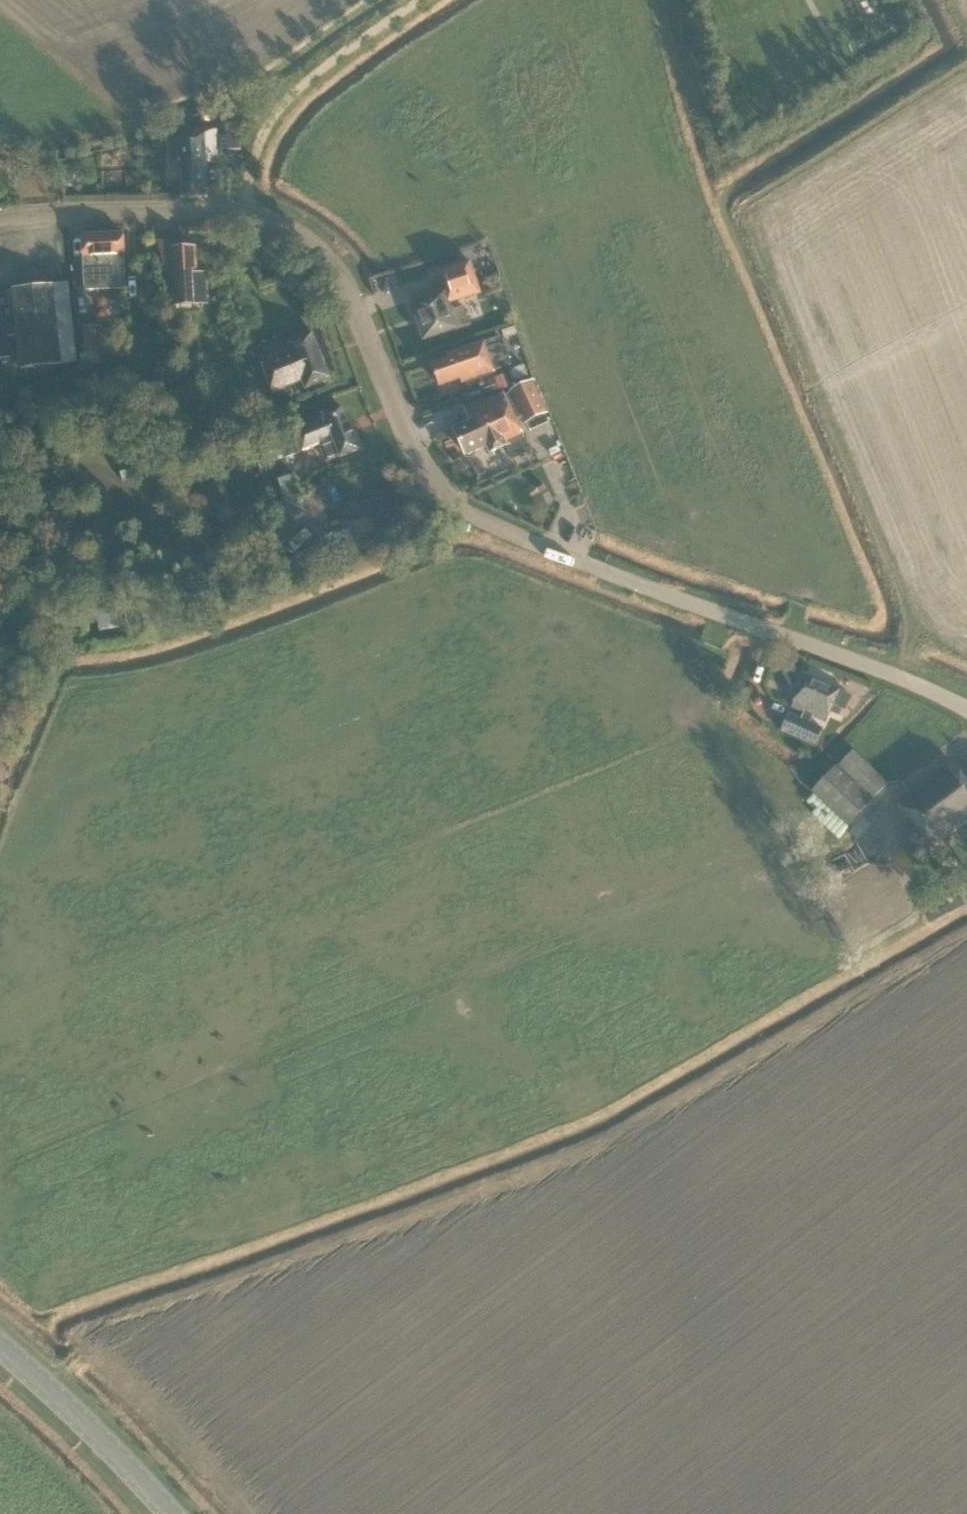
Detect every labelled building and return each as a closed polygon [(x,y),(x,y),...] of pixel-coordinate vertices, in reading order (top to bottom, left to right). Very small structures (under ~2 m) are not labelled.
[(240,150),(239,129),(228,130),(229,151),(240,150)] [(172,164),(180,164),(181,198),(207,197),(206,163),(217,163),(216,130),(170,132),(172,164)] [(125,289),(123,233),(82,235),(84,290),(125,289)] [(197,279),(196,247),(171,248),(172,280),(197,279)] [(451,308),(449,302),(479,292),(469,263),(438,273),(445,293),(411,304),(423,340),(458,328),(457,328),(470,323),(464,304),(451,308)] [(487,294),(502,290),(499,278),(483,283),(487,294)] [(14,289),(22,368),(63,364),(54,285),(14,289)] [(0,287),(0,347),(13,346),(6,286),(0,287)] [(98,354),(97,327),(84,327),(85,354),(98,354)] [(330,379),(312,334),(287,344),(291,352),(266,362),(278,391),(303,381),(306,389),(330,379)] [(511,362),(501,336),(483,342),(483,341),(447,354),(448,359),(432,365),(439,386),(461,378),(462,383),(494,371),(493,369),(511,362)] [(507,371),(495,375),(499,387),(511,383),(507,371)] [(533,424),(553,416),(540,381),(520,389),(533,424)] [(42,390),(54,429),(71,423),(59,384),(42,390)] [(523,436),(515,417),(504,394),(463,408),(470,422),(454,429),(466,455),(487,446),(490,453),(506,445),(505,444),(523,436)] [(20,405),(12,422),(31,431),(39,414),(20,405)] [(348,424),(341,407),(323,415),(324,418),(294,430),(303,451),(320,445),(327,462),(340,456),(340,457),(358,450),(352,434),(353,433),(349,423),(348,424)] [(289,477),(286,490),(301,493),(304,481),(289,477)] [(140,519),(145,533),(157,529),(152,515),(140,519)] [(332,549),(364,536),(360,526),(328,539),(332,549)] [(98,619),(100,634),(121,631),(118,616),(98,619)] [(791,707),(803,712),(801,718),(789,713),(781,731),(817,747),(825,728),(810,722),(812,716),(825,722),(833,705),(845,711),(852,696),(805,675),(791,707)] [(813,792),(848,826),(889,783),(854,749),(813,792)] [(952,763),(897,804),(931,849),(966,822),(966,783),(952,763)]
